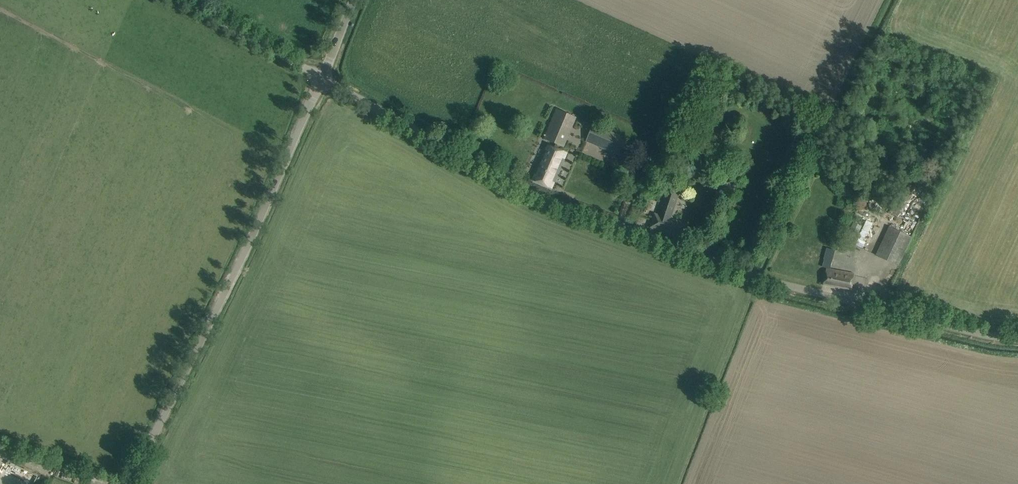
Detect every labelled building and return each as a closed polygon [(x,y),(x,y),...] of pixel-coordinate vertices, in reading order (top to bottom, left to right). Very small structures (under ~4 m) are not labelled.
[(543,140),(565,147),(576,117),(554,109),(543,140)] [(585,141),(619,156),(626,137),(615,132),(617,128),(612,125),(609,130),(593,123),(585,141)] [(547,147),(533,180),(551,188),(566,155),(547,147)] [(715,181),(730,187),(735,173),(720,168),(715,181)] [(651,227),(683,238),(687,225),(669,219),(678,189),(667,186),(659,209),(664,211),(661,220),(654,217),(651,227)] [(862,226),(854,222),(849,232),(857,236),(862,226)] [(911,237),(890,227),(876,255),(897,266),(911,237)] [(835,250),(827,248),(822,267),(830,268),(835,250)] [(855,273),(826,268),(823,285),(852,290),(855,273)] [(38,475),(6,461),(0,474),(0,479),(11,483),(14,483),(16,479),(26,483),(34,483),(38,475)]
